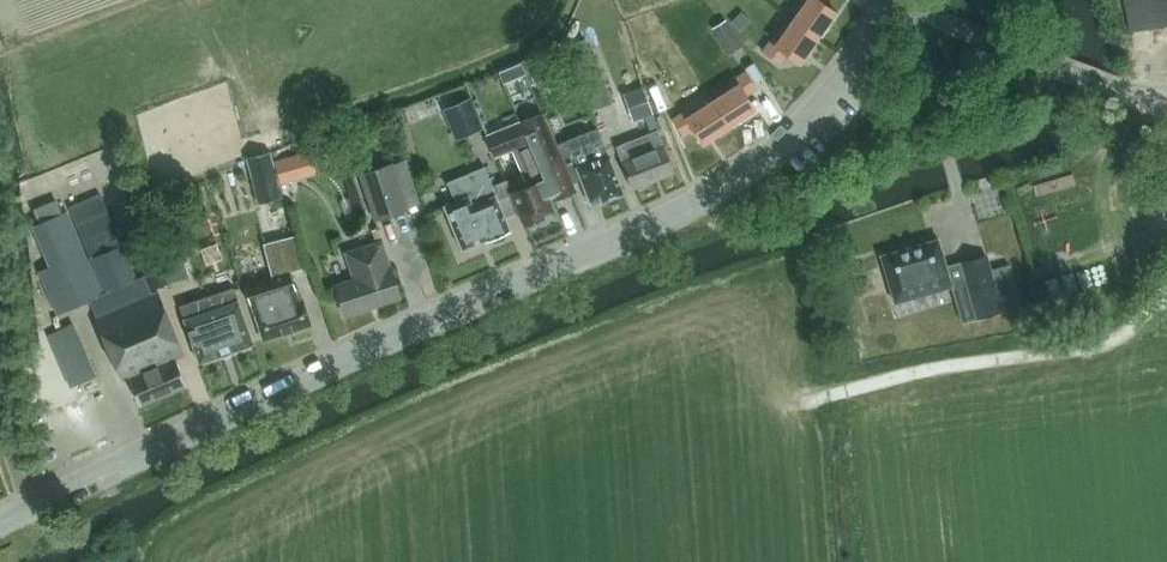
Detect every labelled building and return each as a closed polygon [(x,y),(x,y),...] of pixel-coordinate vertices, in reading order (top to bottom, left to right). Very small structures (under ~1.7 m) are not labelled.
[(793,19),(818,37),(836,11),(823,2),(825,0),(807,0),(793,19)] [(1130,30),(1166,23),(1166,0),(1124,0),(1130,30)] [(740,29),(750,21),(742,12),(732,21),(740,29)] [(729,55),(742,47),(726,20),(726,19),(712,28),(729,55)] [(800,62),(818,37),(793,19),(776,45),(770,41),(763,51),(780,64),(787,53),(800,62)] [(572,43),(581,69),(595,64),(586,38),(572,43)] [(526,60),(524,61),(530,74),(550,66),(547,59),(544,53),(526,60)] [(583,73),(597,109),(612,103),(599,67),(583,73)] [(739,83),(713,100),(729,126),(755,109),(747,95),(757,88),(746,71),(736,78),(739,83)] [(463,138),(483,129),(470,98),(449,106),(463,138)] [(703,143),(729,126),(713,100),(686,118),(683,112),(672,119),(683,136),(694,129),(703,143)] [(543,112),(521,121),(520,121),(520,122),(487,135),(496,156),(511,149),(526,184),(511,191),(510,191),(518,211),(524,225),(527,224),(532,227),(540,223),(542,218),(545,217),(544,214),(554,210),(550,199),(553,198),(553,200),(570,193),(548,141),(554,139),(543,112)] [(576,191),(573,184),(582,180),(591,205),(623,192),(608,154),(597,127),(556,144),(554,139),(548,141),(570,193),(576,191)] [(633,189),(675,172),(658,130),(616,146),(633,189)] [(271,152),(253,156),(265,202),(283,198),(271,152)] [(296,154),(274,160),(281,184),(303,178),(296,154)] [(358,173),(373,222),(409,210),(409,209),(421,205),(406,159),(394,164),(393,162),(358,173)] [(510,191),(511,191),(506,180),(505,180),(493,185),(485,167),(448,182),(456,201),(444,205),(463,249),(485,239),(486,240),(489,239),(495,242),(504,238),(507,232),(510,230),(504,216),(518,211),(510,191)] [(100,191),(67,205),(104,292),(137,278),(100,191)] [(40,224),(33,226),(51,267),(40,272),(57,312),(65,309),(102,293),(67,212),(62,214),(56,201),(34,210),(40,224)] [(272,277),(246,285),(263,340),(312,325),(301,291),(298,288),(293,289),(289,272),(304,268),(295,235),(276,240),(285,274),(272,277)] [(176,238),(150,246),(154,258),(163,285),(168,284),(182,279),(188,277),(176,238)] [(953,287),(949,276),(946,267),(947,267),(938,238),(881,255),(890,284),(896,304),(953,287)] [(336,285),(345,315),(400,296),(391,268),(388,268),(385,259),(388,259),(382,240),(346,252),(351,271),(352,271),(355,279),(336,285)] [(987,255),(959,263),(975,319),(1003,311),(991,269),(987,255)] [(163,285),(154,258),(141,262),(150,289),(163,285)] [(180,305),(199,362),(222,354),(222,355),(231,353),(231,351),(253,343),(241,308),(248,306),(244,291),(242,284),(218,292),(180,305)] [(158,291),(96,317),(123,380),(129,377),(141,405),(187,386),(175,358),(184,354),(158,291)] [(73,324),(49,334),(71,387),(96,377),(73,324)]
